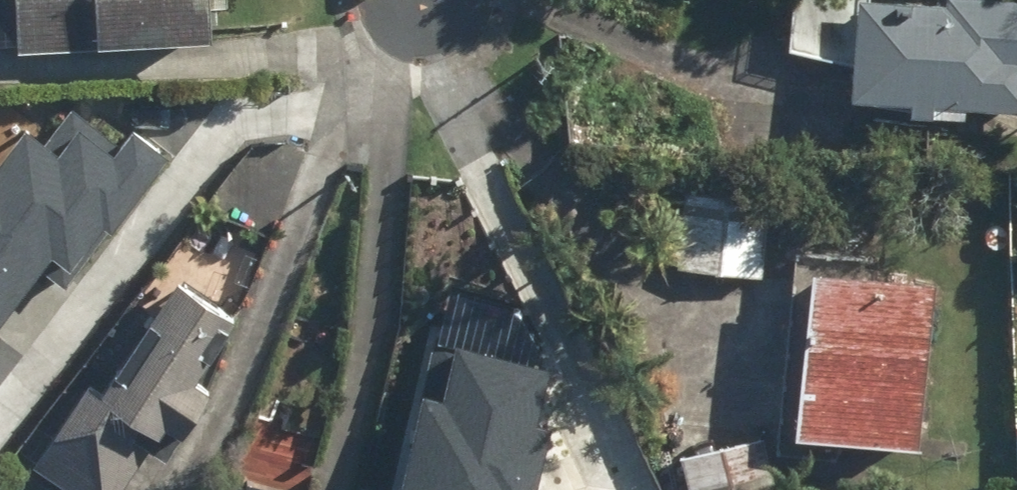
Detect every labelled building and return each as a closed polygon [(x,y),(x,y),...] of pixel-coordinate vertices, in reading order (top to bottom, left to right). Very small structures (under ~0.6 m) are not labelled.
[(0,2),(10,57),(200,49),(198,13),(212,12),(212,0),(0,0),(0,2)] [(814,0),(785,0),(778,56),(840,68),(837,104),(877,107),(876,119),(956,125),(957,114),(1016,118),(1016,4),(971,0),(936,0),(935,11),(814,0)] [(51,248),(71,263),(102,224),(111,231),(169,155),(131,127),(117,146),(71,111),(47,143),(26,127),(0,160),(0,315),(51,248)] [(765,202),(679,193),(670,274),(756,283),(765,202)] [(926,292),(796,278),(777,447),(908,461),(926,292)] [(163,286),(91,402),(73,390),(22,472),(51,489),(118,489),(152,436),(165,444),(194,396),(181,388),(222,323),(163,286)] [(549,422),(532,418),(545,365),(433,336),(394,489),(532,489),(549,422)] [(674,462),(681,489),(770,489),(757,441),(674,462)] [(251,482),(249,489),(285,489),(251,482)]
